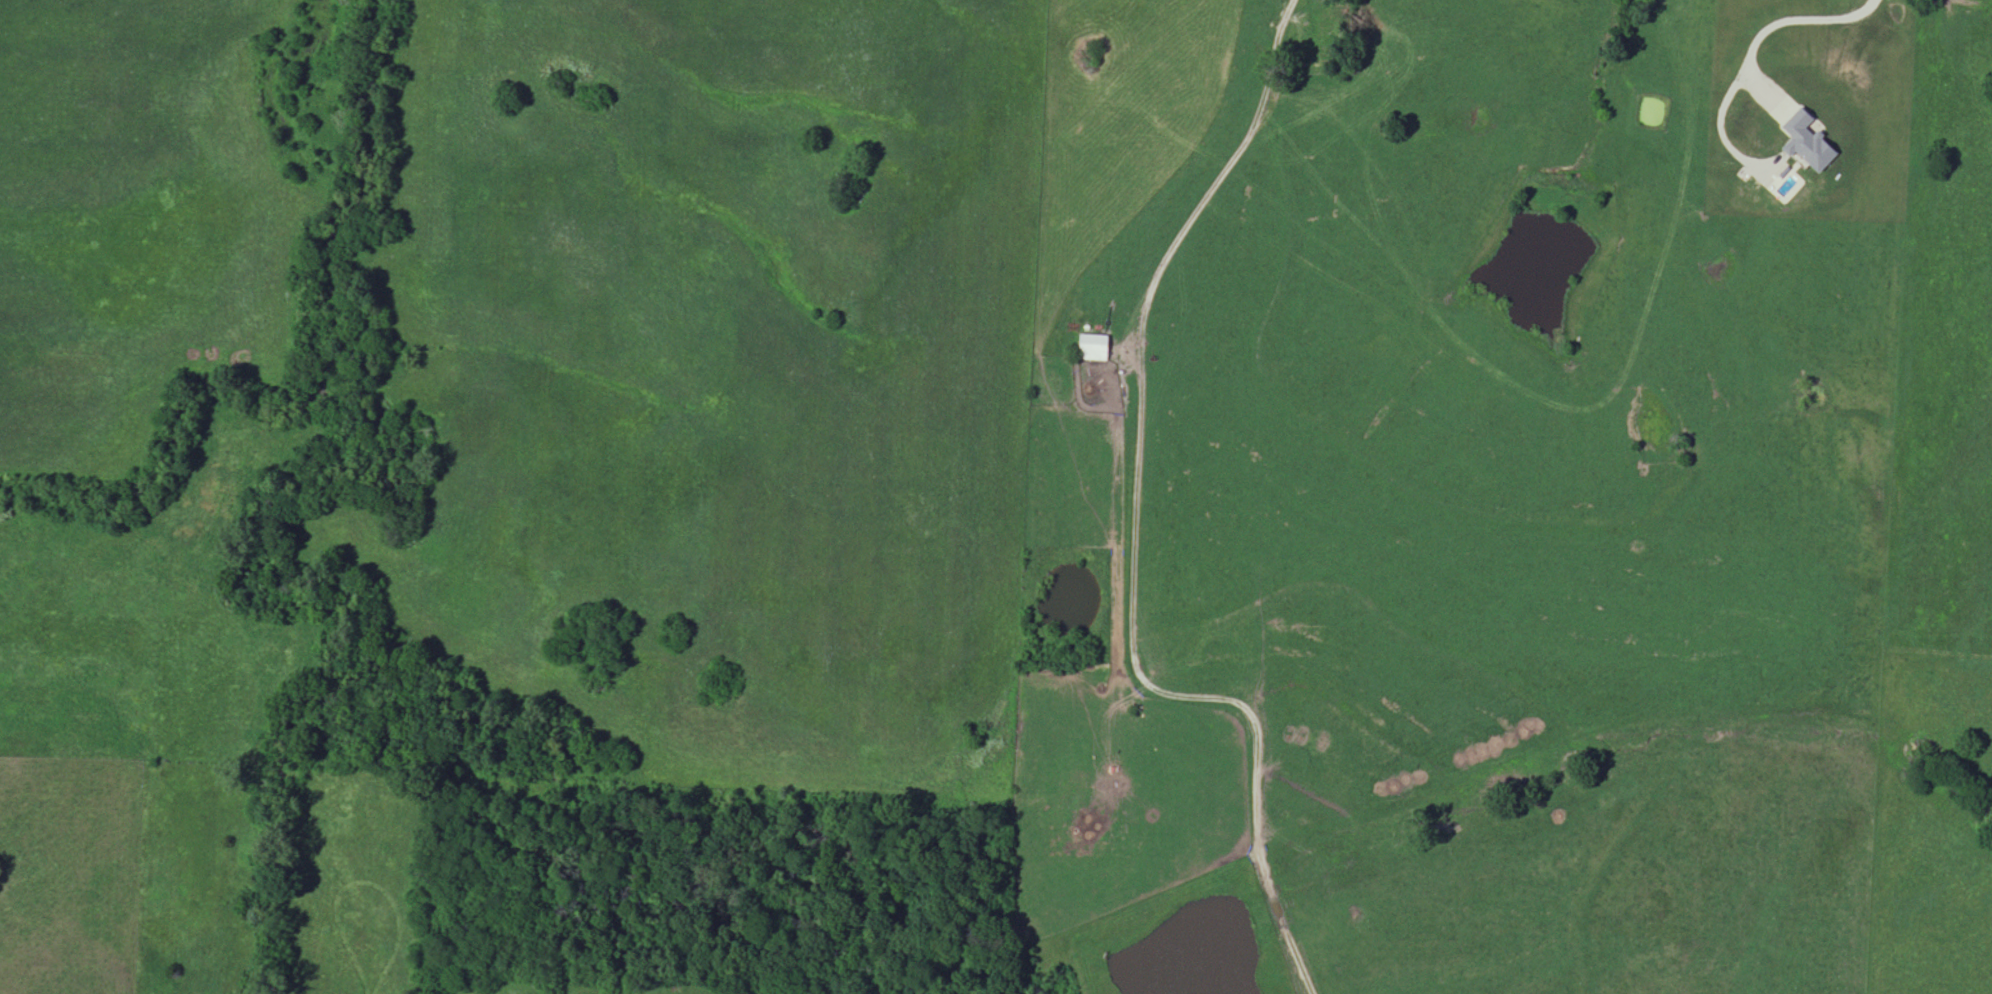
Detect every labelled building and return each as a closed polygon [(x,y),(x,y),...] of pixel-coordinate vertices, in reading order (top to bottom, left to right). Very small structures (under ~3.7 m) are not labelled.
[(1110,361),(1111,336),(1083,335),(1082,360),(1110,361)]
